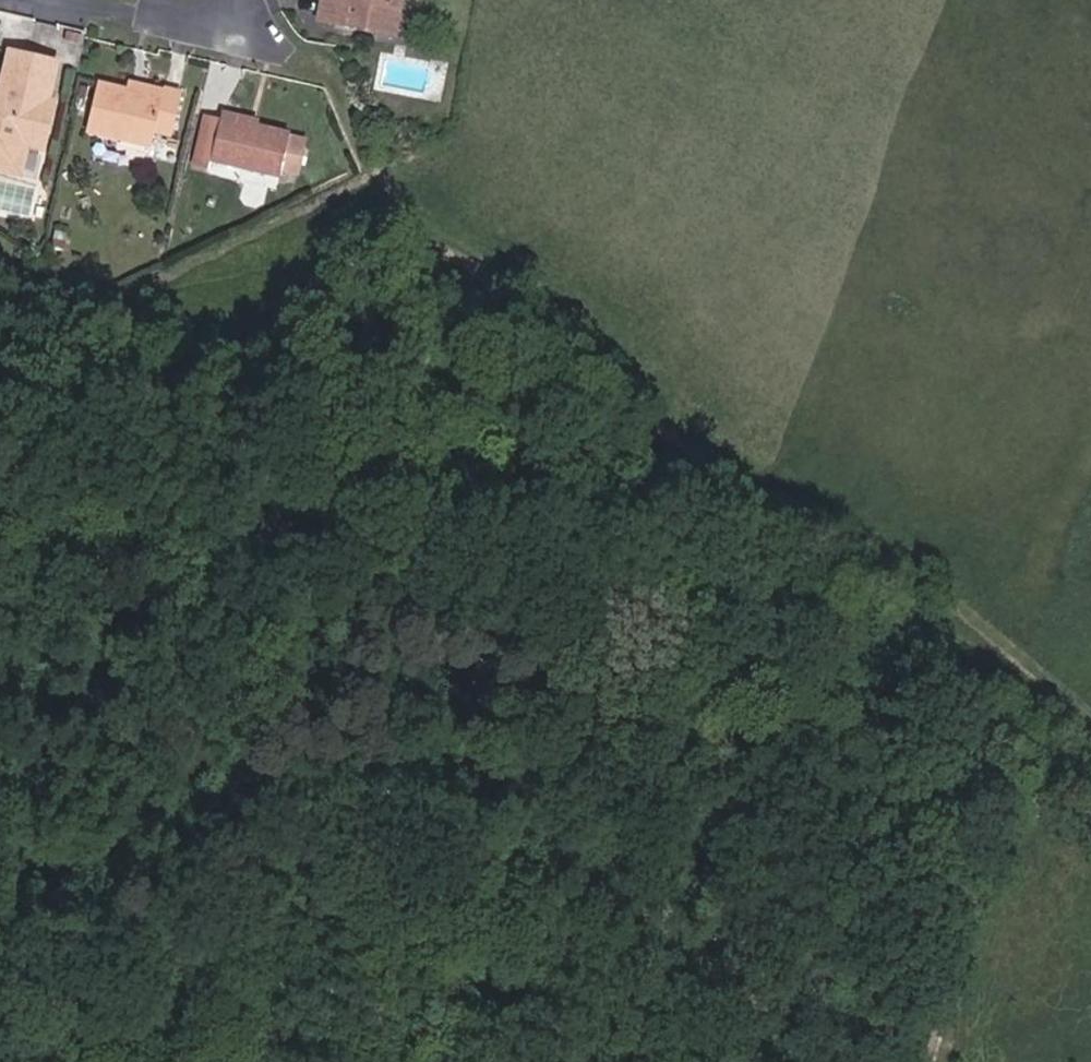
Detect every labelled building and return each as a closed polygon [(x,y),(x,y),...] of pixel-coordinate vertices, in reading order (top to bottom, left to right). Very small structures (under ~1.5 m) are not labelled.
[(319,11),(372,25),(375,16),(395,21),(400,0),(321,0),(319,11)] [(20,160),(37,85),(50,88),(59,50),(11,38),(2,77),(0,77),(0,155),(20,160)] [(97,68),(84,121),(150,136),(155,118),(172,122),(181,81),(159,75),(158,83),(97,68)] [(223,110),(258,117),(261,107),(226,99),(223,110)] [(293,126),(258,117),(223,110),(221,120),(214,151),(283,167),(285,160),(302,164),(309,132),(293,128),(293,126)] [(214,151),(221,120),(200,116),(189,168),(209,172),(214,151)]
